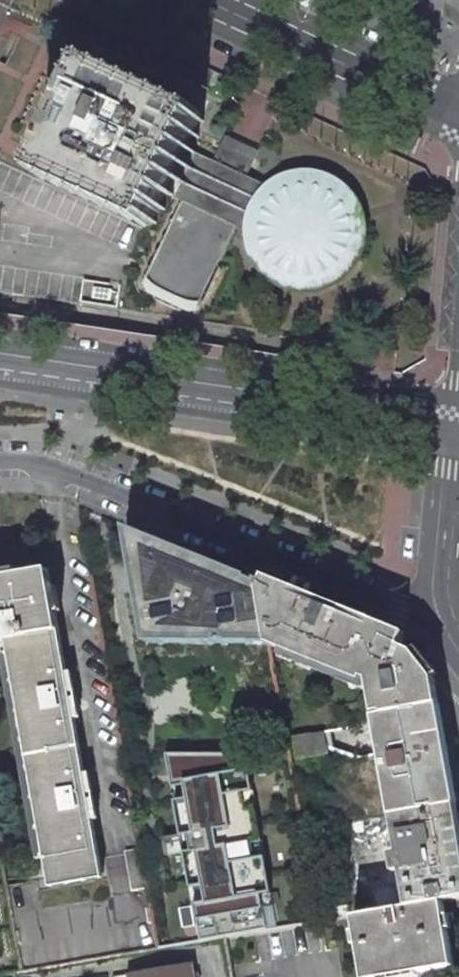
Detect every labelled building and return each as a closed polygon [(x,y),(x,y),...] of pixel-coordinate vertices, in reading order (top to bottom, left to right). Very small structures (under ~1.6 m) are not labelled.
[(203,115),(90,63),(38,175),(151,227),(167,194),(188,148),(203,115)] [(235,225),(246,230),(246,246),(254,268),(281,290),(317,295),(349,280),(368,250),(367,214),(348,185),(335,176),(315,170),(299,170),(280,176),(267,185),(246,175),(257,151),(227,136),(214,161),(188,148),(167,194),(184,202),(145,284),(148,291),(155,294),(156,299),(176,307),(182,306),(188,309),(196,307),(199,308),(202,302),(206,301),(222,266),(221,262),(232,233),(235,225)] [(269,643),(257,578),(210,559),(150,535),(126,525),(147,643),(269,643)] [(0,577),(0,641),(7,640),(49,879),(101,870),(48,569),(0,577)] [(269,643),(363,681),(364,677),(369,679),(375,714),(382,712),(438,701),(434,676),(415,645),(403,640),(404,638),(384,630),(278,587),(257,578),(269,643)] [(456,804),(438,701),(382,712),(383,715),(375,716),(381,753),(392,815),(456,804)] [(324,732),(293,737),(297,758),(328,753),(327,747),(324,732)] [(169,770),(180,768),(178,753),(166,753),(169,770)] [(235,753),(178,753),(180,768),(169,770),(172,787),(184,785),(186,798),(174,800),(180,836),(192,834),(195,850),(183,852),(189,888),(201,885),(204,902),(192,904),(198,941),(267,929),(260,894),(272,892),(265,856),(253,858),(251,843),(262,841),(256,805),(244,807),(241,792),(253,790),(249,768),(238,770),(235,753)] [(392,815),(398,851),(390,853),(393,871),(401,870),(407,905),(443,899),(458,896),(458,820),(456,804),(392,815)] [(195,850),(192,834),(180,836),(183,852),(195,850)] [(353,914),(364,976),(388,976),(454,966),(443,899),(407,905),(353,914)] [(348,904),(322,909),(324,919),(350,915),(348,904)] [(131,973),(131,976),(194,976),(192,963),(131,973)]
